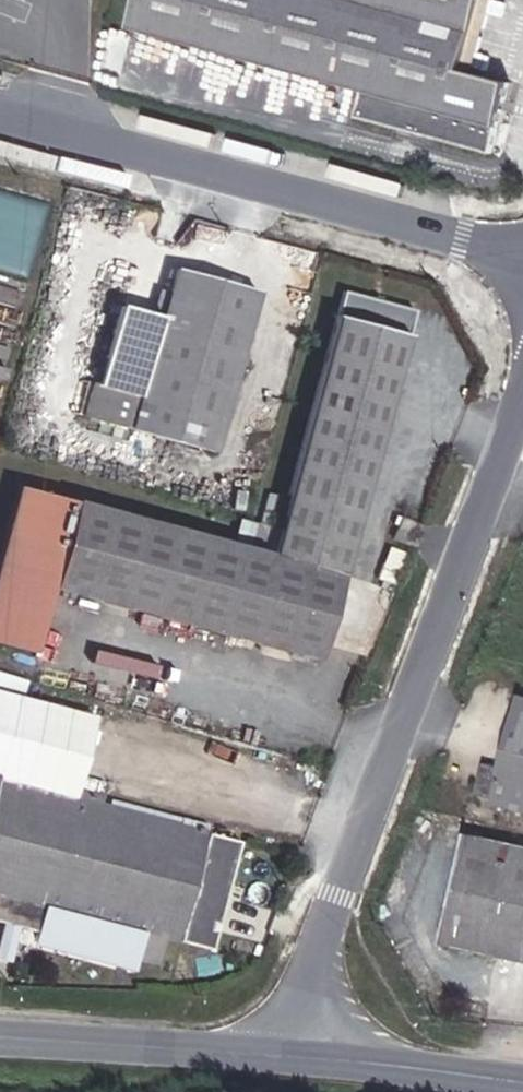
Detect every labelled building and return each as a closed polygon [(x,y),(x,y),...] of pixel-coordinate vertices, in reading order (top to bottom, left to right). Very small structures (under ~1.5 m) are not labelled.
[(443,62),(459,0),(121,0),(113,30),(479,123),(495,76),(443,62)] [(55,432),(190,465),(230,307),(146,286),(128,350),(111,411),(63,398),(55,432)] [(323,557),(342,481),(378,343),(384,344),(389,322),(318,302),(255,541),(323,557)] [(63,398),(111,411),(128,350),(79,338),(63,398)] [(296,667),(323,557),(255,541),(229,534),(222,557),(0,502),(0,667),(17,600),(296,667)] [(369,549),(392,557),(400,534),(378,526),(369,549)] [(371,595),(383,563),(367,558),(356,589),(371,595)] [(503,710),(482,822),(522,830),(522,714),(503,710)] [(201,953),(222,878),(160,862),(162,855),(90,835),(88,841),(77,838),(78,831),(0,810),(0,963),(16,968),(14,976),(110,1002),(119,969),(191,990),(195,975),(185,972),(191,951),(201,953)] [(454,854),(433,963),(522,979),(522,867),(454,854)]
